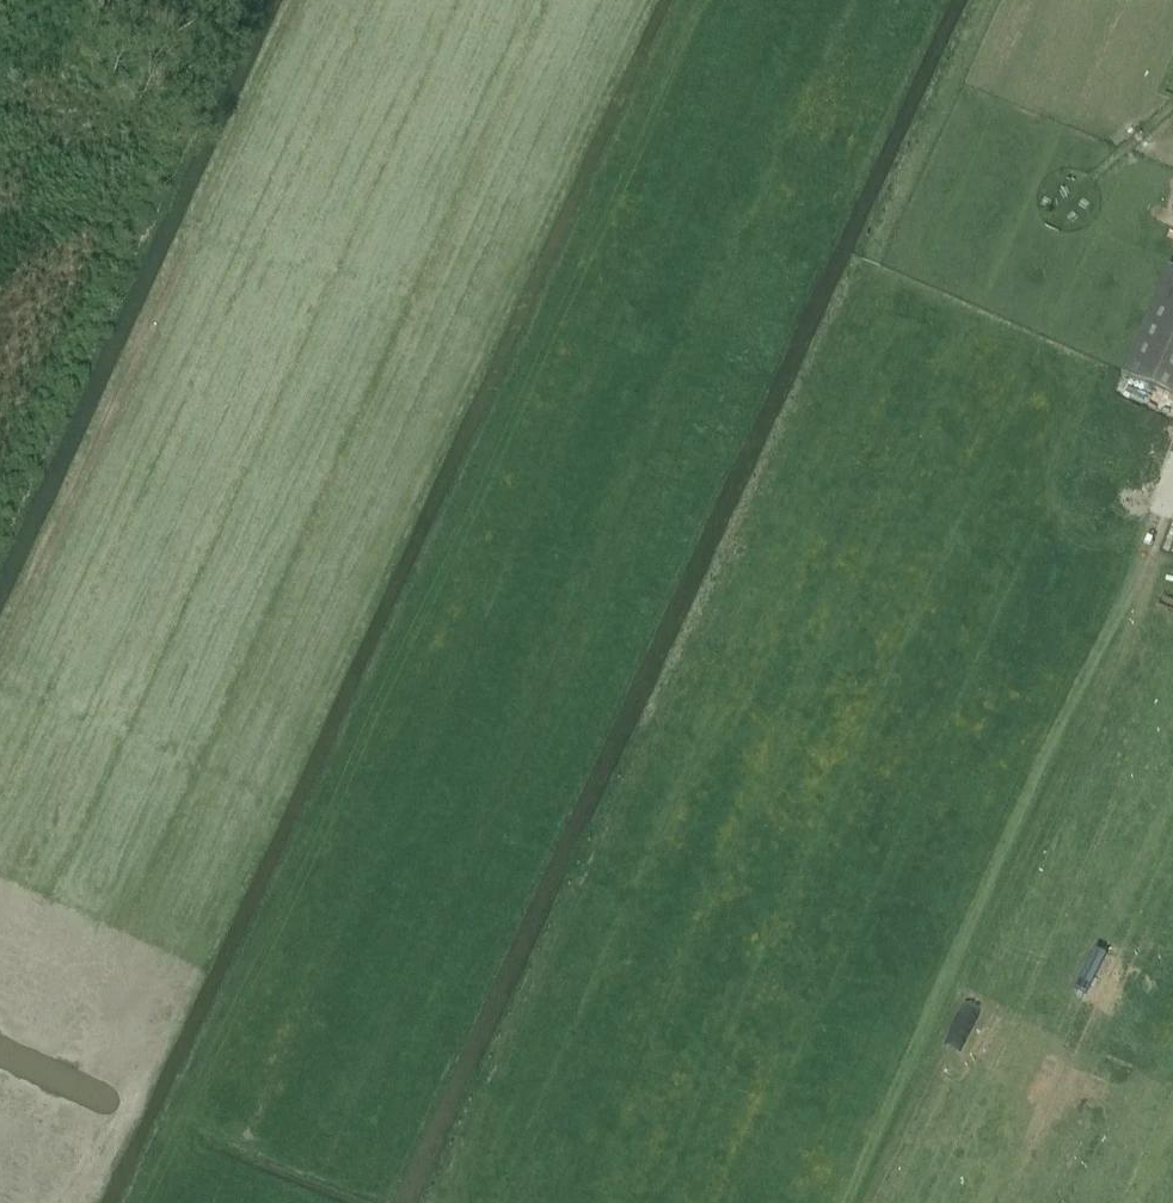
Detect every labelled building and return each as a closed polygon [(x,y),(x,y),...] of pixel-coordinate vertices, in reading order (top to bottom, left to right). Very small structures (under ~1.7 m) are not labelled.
[(1124,375),(1171,395),(1172,390),(1172,269),(1171,268),(1124,375)]
